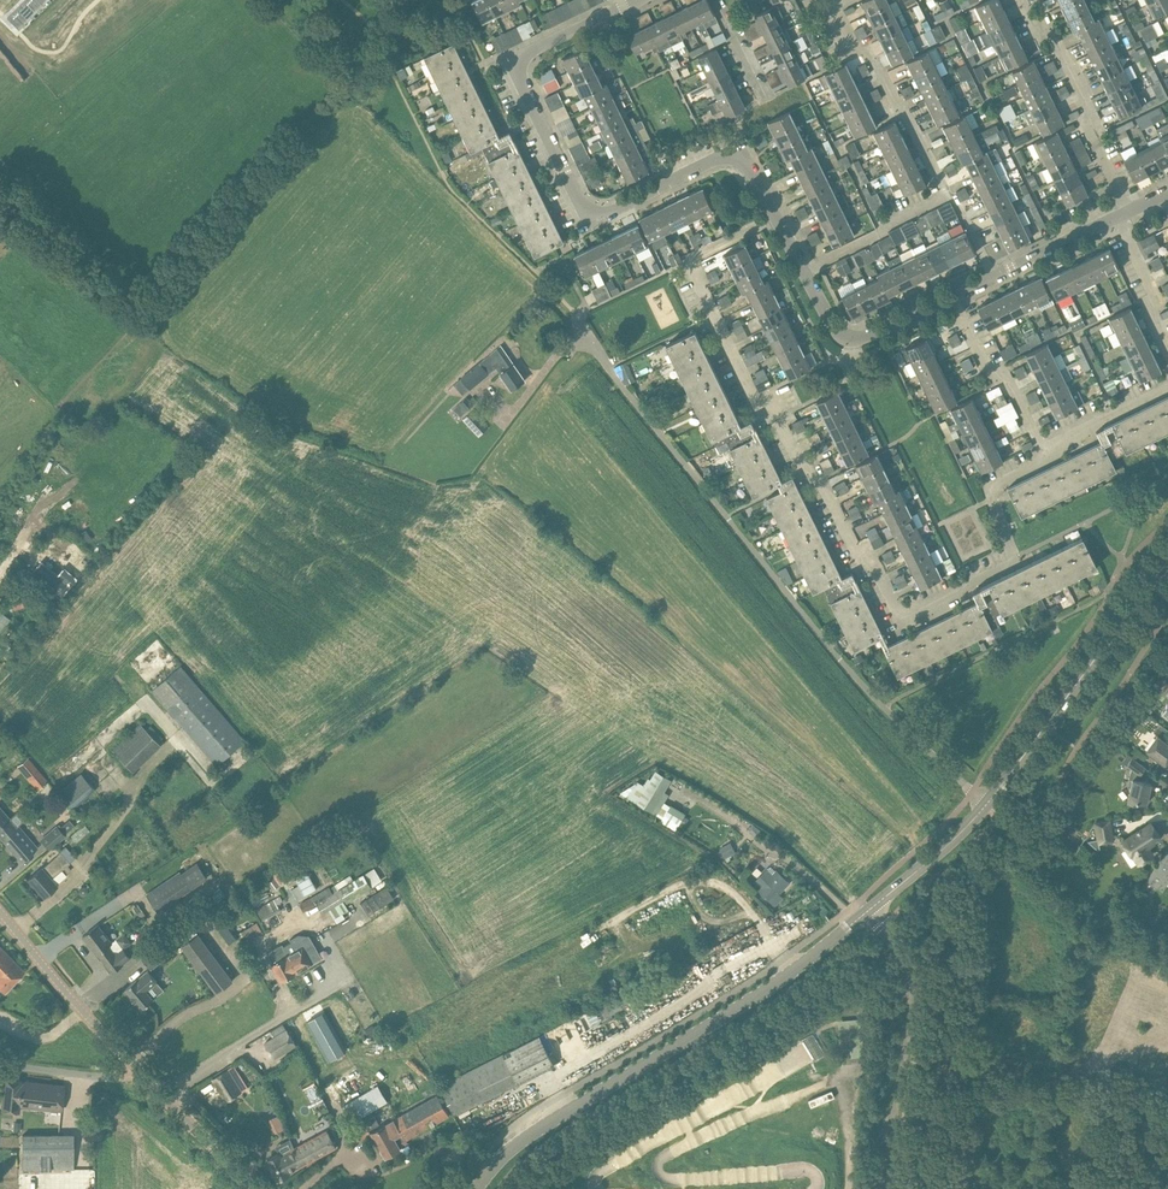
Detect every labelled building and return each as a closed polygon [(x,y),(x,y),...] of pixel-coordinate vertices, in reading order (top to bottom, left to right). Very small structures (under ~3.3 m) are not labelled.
[(8,14),(20,26),(46,0),(22,0),(8,14)] [(489,0),(474,0),(473,0),(484,23),(485,23),(484,22),(496,16),(489,0)] [(504,0),(489,0),(496,16),(508,10),(504,0)] [(508,10),(521,3),(520,0),(504,0),(508,10)] [(581,0),(575,0),(581,12),(585,9),(581,0)] [(581,0),(585,9),(590,7),(587,0),(581,0)] [(715,15),(708,0),(700,0),(694,3),(706,27),(711,24),(708,18),(715,15)] [(796,10),(800,8),(796,0),(791,0),(796,10)] [(890,3),(888,0),(864,0),(860,2),(861,2),(862,2),(868,14),(890,3)] [(939,3),(943,10),(951,6),(948,0),(945,0),(939,3)] [(968,0),(965,0),(959,3),(961,8),(970,4),(968,0)] [(1004,8),(1000,0),(988,0),(976,6),(982,19),(1004,8)] [(1061,6),(1067,18),(1089,8),(1085,0),(1073,0),(1061,6)] [(1120,8),(1116,0),(1113,0),(1110,1),(1115,11),(1120,8)] [(1148,4),(1154,16),(1167,9),(1167,0),(1155,0),(1148,4)] [(706,27),(694,3),(682,9),(691,26),(698,23),(701,29),(710,48),(715,45),(706,27)] [(868,14),(874,26),(896,16),(890,3),(868,14)] [(783,16),(777,4),(755,15),(758,21),(754,22),(743,27),(746,34),(777,19),(783,16)] [(856,10),(853,5),(844,10),(847,15),(856,10)] [(559,6),(555,8),(559,18),(561,22),(566,19),(559,6)] [(943,10),(946,16),(955,11),(952,6),(943,10)] [(556,24),(561,22),(559,18),(555,8),(550,11),(556,24)] [(806,19),(800,8),(796,10),(801,22),(806,19)] [(988,31),(1010,21),(1004,8),(982,19),(988,31)] [(1077,28),(1089,23),(1095,20),(1089,8),(1067,18),(1074,31),(1078,29),(1077,28)] [(1124,17),(1120,8),(1115,11),(1119,19),(1124,17)] [(691,26),(682,9),(671,15),(682,38),(687,36),(684,30),(691,26)] [(651,10),(639,16),(644,27),(656,21),(651,10)] [(946,16),(943,10),(934,15),(937,21),(946,16)] [(659,20),(667,37),(668,38),(671,45),(683,39),(682,38),(671,15),(659,20)] [(896,16),(874,26),(880,38),(902,28),(896,16)] [(955,32),(960,29),(954,16),(949,19),(955,32)] [(534,18),(529,21),(534,30),(539,27),(534,18)] [(1077,28),(1078,29),(1084,41),(1105,31),(1099,18),(1095,20),(1089,23),(1077,28)] [(783,31),(777,19),(746,34),(749,41),(761,35),(764,33),(767,39),(783,31)] [(807,33),(811,31),(806,19),(801,22),(807,33)] [(932,28),(927,19),(922,22),(926,31),(932,28)] [(667,37),(659,20),(647,26),(659,50),(659,51),(671,45),(668,38),(667,37)] [(529,32),(534,30),(529,21),(525,23),(529,32)] [(981,35),(987,47),(994,43),(1016,33),(1010,21),(988,31),(981,35)] [(1139,29),(1145,26),(1142,21),(1133,25),(1135,30),(1139,29)] [(1152,22),(1145,26),(1139,29),(1146,42),(1155,37),(1159,35),(1152,22)] [(929,46),(938,41),(939,41),(946,37),(939,24),(932,28),(935,36),(926,40),(929,46)] [(1127,35),(1132,33),(1128,24),(1123,26),(1127,35)] [(659,50),(647,26),(636,32),(636,33),(628,37),(636,53),(651,46),(654,52),(659,50)] [(856,35),(865,30),(863,26),(854,30),(856,35)] [(886,50),(908,40),(902,28),(880,38),(886,50)] [(960,29),(955,32),(960,40),(965,38),(960,29)] [(868,35),(865,30),(856,35),(859,40),(868,35)] [(757,58),(788,42),(783,31),(767,39),(769,44),(766,46),(766,45),(754,51),(757,58)] [(811,31),(807,33),(813,45),(817,43),(811,31)] [(1090,54),(1111,43),(1105,31),(1084,41),(1090,54)] [(511,46),(507,37),(505,32),(500,35),(506,48),(511,46)] [(1000,56),(1022,45),(1016,33),(994,43),(1000,56)] [(1136,41),(1132,33),(1127,35),(1133,48),(1142,43),(1140,39),(1136,41)] [(516,44),(511,34),(507,37),(511,46),(516,44)] [(1157,42),(1155,37),(1146,42),(1148,46),(1157,42)] [(942,44),(945,50),(947,48),(957,43),(954,38),(942,44)] [(908,40),(886,50),(892,64),(914,53),(908,40)] [(776,56),(778,62),(794,54),(788,42),(757,58),(761,64),(772,59),(772,58),(776,56)] [(549,210),(546,206),(543,207),(537,196),(541,195),(539,190),(535,192),(530,181),(533,179),(531,175),(527,176),(522,165),(526,163),(524,159),(520,161),(514,149),(511,150),(508,143),(514,140),(510,131),(500,136),(498,133),(494,134),(489,123),(492,121),(490,117),(486,119),(481,108),(485,106),(482,101),(479,103),(473,92),(477,90),(475,86),(471,88),(466,76),(469,75),(467,70),(464,72),(458,61),(462,59),(460,55),(456,57),(450,45),(454,43),(425,57),(471,151),(471,152),(482,146),(484,151),(535,255),(564,241),(562,237),(558,239),(553,227),(556,226),(554,221),(550,223),(545,212),(549,210)] [(813,45),(810,46),(813,53),(820,50),(817,43),(813,45)] [(1117,55),(1111,43),(1090,54),(1096,66),(1117,55)] [(1029,57),(1028,57),(1022,45),(1000,56),(993,59),(999,72),(1030,57),(1029,57)] [(703,51),(700,46),(689,51),(692,57),(703,51)] [(905,62),(906,63),(907,62),(913,74),(935,64),(942,60),(936,47),(905,62)] [(1139,49),(1143,58),(1148,56),(1143,47),(1139,49)] [(569,70),(590,60),(584,48),(561,59),(562,60),(563,59),(569,70)] [(701,62),(704,69),(722,60),(717,48),(692,60),(694,65),(701,62)] [(805,63),(799,52),(794,54),(778,62),(781,67),(777,69),(777,68),(765,74),(769,81),(807,62),(805,63)] [(977,63),(973,53),(968,56),(967,56),(972,65),(977,63)] [(823,55),(819,57),(824,68),(829,66),(823,55)] [(1096,66),(1102,78),(1123,68),(1117,55),(1096,66)] [(1152,65),(1148,56),(1143,58),(1147,67),(1152,65)] [(1158,66),(1167,61),(1165,57),(1156,61),(1158,66)] [(678,59),(669,63),(673,70),(677,68),(681,66),(678,59)] [(597,73),(590,60),(569,70),(575,83),(597,73)] [(728,72),(722,60),(704,69),(707,76),(701,79),(696,81),(698,86),(689,91),(728,72)] [(1012,71),(1018,83),(1019,83),(1040,73),(1034,60),(1012,71)] [(1047,70),(1056,65),(1054,60),(1044,65),(1047,70)] [(1158,66),(1160,71),(1167,67),(1167,63),(1167,61),(1158,66)] [(807,62),(769,81),(772,88),(784,82),(783,81),(787,80),(790,85),(806,78),(813,74),(807,62)] [(818,77),(824,89),(831,86),(852,75),(846,63),(818,77)] [(859,72),(868,68),(866,63),(857,68),(859,72)] [(941,76),(935,64),(913,74),(919,86),(941,76)] [(955,69),(961,81),(972,75),(966,64),(955,69)] [(1056,65),(1047,70),(1049,74),(1058,70),(1056,65)] [(543,83),(556,77),(551,67),(538,73),(543,83)] [(403,79),(405,84),(411,81),(404,68),(397,71),(401,79),(403,79)] [(673,70),(671,70),(676,79),(681,77),(677,68),(673,70)] [(868,68),(859,72),(861,77),(870,73),(868,68)] [(1123,68),(1102,78),(1108,90),(1129,80),(1123,68)] [(985,79),(981,69),(976,72),(980,81),(985,79)] [(1151,74),(1155,83),(1160,80),(1156,71),(1151,74)] [(715,93),(734,84),(728,72),(689,91),(691,96),(712,86),(715,93)] [(603,85),(602,84),(597,73),(575,83),(582,96),(585,94),(603,85)] [(1025,96),(1046,85),(1040,73),(1019,83),(1018,83),(1002,91),(1006,99),(1018,93),(1017,91),(1021,89),(1025,96)] [(823,90),(829,102),(837,98),(858,88),(852,75),(831,86),(824,89),(823,90)] [(966,79),(972,91),(978,87),(972,75),(961,81),(966,79)] [(918,102),(947,88),(941,76),(919,86),(925,98),(918,102)] [(556,77),(543,83),(547,92),(560,85),(556,77)] [(411,85),(413,90),(422,86),(419,80),(411,85)] [(1129,80),(1108,90),(1114,103),(1135,92),(1129,80)] [(1135,92),(1114,103),(1120,116),(1125,114),(1127,117),(1167,97),(1160,80),(1155,83),(1151,85),(1157,96),(1147,101),(1144,96),(1139,99),(1135,92)] [(585,94),(591,106),(612,96),(606,83),(602,84),(603,85),(585,94)] [(740,95),(734,84),(715,93),(719,100),(708,105),(710,109),(740,95)] [(901,89),(904,94),(913,89),(911,85),(901,89)] [(1052,98),(1046,85),(1025,96),(1031,108),(1052,98)] [(1059,94),(1068,90),(1066,85),(1057,90),(1059,94)] [(970,92),(973,98),(978,96),(981,102),(985,100),(978,87),(972,91),(970,92)] [(837,98),(843,111),(864,100),(858,88),(837,98)] [(869,92),(871,97),(880,92),(878,88),(869,92)] [(928,103),(931,111),(953,100),(947,88),(918,102),(921,107),(928,103)] [(913,89),(904,94),(906,99),(915,94),(913,89)] [(1070,95),(1068,90),(1059,94),(1061,99),(1070,95)] [(882,97),(880,92),(871,97),(873,102),(882,97)] [(740,95),(710,109),(713,114),(724,109),(728,116),(746,107),(740,95)] [(597,119),(619,108),(626,105),(623,99),(616,102),(612,96),(591,106),(597,119)] [(1037,120),(1058,110),(1052,98),(1031,108),(1024,111),(1029,124),(1037,120)] [(549,106),(551,111),(564,105),(562,100),(549,106)] [(849,123),(871,113),(864,100),(843,111),(849,123)] [(953,100),(931,111),(916,118),(918,123),(927,119),(928,120),(934,117),(938,124),(959,113),(953,100)] [(1011,103),(998,109),(1004,121),(1017,115),(1011,103)] [(1103,119),(1117,114),(1114,104),(1100,108),(1103,119)] [(551,111),(553,115),(566,109),(564,105),(551,111)] [(1148,112),(1150,116),(1159,112),(1156,107),(1148,112)] [(625,121),(619,108),(597,119),(603,131),(625,121)] [(1058,110),(1037,120),(1043,133),(1066,122),(1066,121),(1064,122),(1058,110)] [(1080,115),(1078,110),(1069,114),(1071,119),(1080,115)] [(774,134),(796,124),(790,111),(767,122),(767,123),(769,122),(774,134)] [(978,124),(972,112),(942,127),(944,127),(950,138),(971,128),(978,124)] [(1150,116),(1148,112),(1139,116),(1141,121),(1150,116)] [(871,113),(849,123),(856,136),(878,125),(878,124),(876,125),(871,113)] [(1012,132),(1026,126),(1020,114),(1006,120),(1012,132)] [(603,131),(599,133),(602,139),(606,137),(609,143),(643,127),(640,121),(636,123),(633,117),(625,121),(603,131)] [(1132,120),(1123,124),(1126,129),(1134,124),(1132,120)] [(874,132),(880,144),(902,134),(895,121),(874,132)] [(1162,141),(1167,152),(1167,122),(1156,128),(1160,137),(1162,141)] [(1076,128),(1073,123),(1064,128),(1066,133),(1076,128)] [(567,133),(576,129),(574,124),(561,131),(563,135),(567,133)] [(796,124),(774,134),(781,147),(802,137),(796,124)] [(956,151),(977,141),(986,137),(999,130),(996,124),(974,135),(971,128),(950,138),(956,151)] [(1117,133),(1126,129),(1123,124),(1114,128),(1117,133)] [(609,143),(615,155),(645,141),(639,129),(643,127),(609,143)] [(1003,128),(997,131),(1001,140),(1007,137),(1003,128)] [(567,133),(569,138),(579,134),(576,129),(567,133)] [(1028,145),(1034,158),(1042,154),(1064,144),(1058,131),(1028,145)] [(757,143),(766,138),(764,134),(755,138),(757,143)] [(908,146),(902,134),(880,144),(886,157),(908,146)] [(846,141),(843,136),(834,141),(836,145),(846,141)] [(1013,139),(1017,146),(1024,142),(1020,136),(1013,139)] [(601,137),(590,142),(593,150),(604,145),(601,137)] [(808,149),(808,148),(802,137),(781,147),(787,160),(791,158),(808,149)] [(943,142),(941,137),(932,142),(934,146),(943,142)] [(992,149),(986,137),(977,141),(956,151),(962,164),(966,162),(987,151),(992,149)] [(766,138),(757,143),(760,147),(769,143),(766,138)] [(643,157),(649,154),(650,154),(644,142),(645,142),(645,141),(615,155),(621,168),(643,157)] [(861,154),(854,141),(846,145),(852,158),(861,154)] [(1162,141),(1150,147),(1160,168),(1167,165),(1167,152),(1162,141)] [(1048,166),(1070,156),(1064,144),(1042,154),(1048,166)] [(1085,148),(1083,144),(1074,148),(1076,153),(1085,148)] [(471,151),(466,154),(468,159),(484,151),(482,146),(471,152),(471,151)] [(892,169),(914,159),(908,146),(886,157),(892,169)] [(791,158),(796,170),(818,159),(812,147),(808,148),(808,149),(791,158)] [(1137,153),(1148,174),(1160,168),(1150,147),(1137,153)] [(579,158),(588,153),(586,149),(577,153),(579,158)] [(1027,161),(1020,149),(1014,152),(1021,164),(1027,161)] [(829,154),(835,166),(840,164),(838,159),(834,151),(829,154)] [(972,174),(994,164),(987,151),(962,164),(966,162),(972,174)] [(590,158),(588,153),(579,158),(575,160),(577,165),(578,165),(578,164),(590,158)] [(1136,180),(1148,174),(1137,153),(1125,159),(1136,182),(1137,182),(1136,180)] [(849,159),(847,155),(838,159),(840,164),(849,159)] [(858,171),(863,168),(881,159),(879,155),(861,164),(859,159),(854,162),(858,171)] [(1054,179),(1076,168),(1070,156),(1048,166),(1054,179)] [(643,157),(621,168),(628,181),(649,170),(643,157)] [(770,168),(779,164),(776,159),(767,163),(770,168)] [(796,170),(803,182),(824,172),(818,159),(796,170)] [(849,159),(840,164),(842,168),(842,169),(852,164),(849,159)] [(920,171),(914,159),(892,169),(898,181),(890,185),(898,181),(920,171)] [(947,172),(956,167),(953,163),(944,167),(947,172)] [(779,164),(770,168),(772,172),(781,168),(779,164)] [(999,176),(994,164),(972,174),(978,186),(999,176)] [(956,167),(947,172),(949,176),(958,172),(956,167)] [(863,168),(858,171),(864,183),(869,181),(867,177),(863,168)] [(1082,180),(1076,168),(1054,179),(1060,191),(1082,180)] [(1097,173),(1095,168),(1086,173),(1088,177),(1097,173)] [(926,183),(920,171),(898,181),(890,185),(897,198),(905,194),(928,183),(927,182),(926,183)] [(803,182),(809,195),(830,184),(824,172),(803,182)] [(978,186),(984,199),(1005,188),(1011,185),(1009,181),(1011,181),(1007,172),(999,176),(978,186)] [(591,182),(600,178),(598,173),(589,178),(591,182)] [(1039,186),(1033,174),(1027,177),(1033,189),(1039,186)] [(600,178),(591,182),(593,187),(602,183),(600,178)] [(1088,193),(1082,180),(1060,191),(1067,204),(1090,193),(1089,192),(1088,193)] [(1025,194),(1029,192),(1025,183),(1020,185),(1025,194)] [(809,195),(815,207),(836,197),(830,184),(809,195)] [(689,194),(700,215),(713,209),(702,186),(701,186),(702,188),(689,194)] [(866,197),(871,195),(867,186),(862,188),(866,197)] [(958,196),(968,191),(965,187),(956,191),(958,196)] [(1011,200),(1005,188),(984,199),(990,211),(1011,200)] [(968,191),(958,196),(961,201),(970,196),(968,191)] [(877,192),(871,195),(866,197),(873,210),(883,204),(877,192)] [(1031,207),(1035,204),(1029,192),(1025,194),(1031,207)] [(688,221),(700,215),(689,194),(677,200),(688,221)] [(836,197),(815,207),(821,219),(842,209),(836,197)] [(665,206),(676,227),(688,221),(677,200),(665,206)] [(990,211),(996,223),(1018,213),(1011,200),(990,211)] [(954,221),(959,219),(951,201),(938,208),(944,220),(945,223),(953,219),(954,221)] [(1031,207),(1037,219),(1041,216),(1035,204),(1031,207)] [(1045,214),(1051,212),(1047,204),(1042,207),(1045,214)] [(676,227),(665,206),(653,212),(663,233),(676,227)] [(798,215),(807,211),(804,206),(795,211),(798,215)] [(938,208),(925,214),(931,227),(940,223),(940,222),(944,220),(938,208)] [(821,219),(827,232),(848,221),(842,209),(821,219)] [(807,211),(798,215),(800,220),(809,216),(807,211)] [(650,239),(663,233),(653,212),(640,218),(650,239)] [(1002,236),(1024,225),(1018,213),(996,223),(1002,236)] [(931,227),(925,214),(917,217),(919,221),(915,223),(919,233),(931,227)] [(491,218),(493,225),(502,221),(500,215),(491,218)] [(1046,226),(1041,216),(1037,219),(1041,228),(1046,226)] [(908,222),(910,226),(909,226),(914,236),(919,233),(915,223),(913,220),(908,222)] [(848,221),(827,232),(833,245),(855,234),(848,221)] [(625,230),(636,251),(640,260),(653,254),(637,222),(636,223),(637,224),(625,230)] [(724,231),(719,222),(715,224),(719,233),(724,231)] [(1024,225),(1002,236),(1008,249),(1023,242),(1025,246),(1032,242),(1024,225)] [(894,245),(900,242),(893,229),(888,232),(890,235),(890,236),(894,245)] [(636,251),(625,230),(613,236),(623,257),(636,251)] [(807,235),(810,240),(819,236),(817,231),(807,235)] [(965,231),(952,237),(963,259),(976,252),(965,231)] [(699,232),(694,234),(699,243),(703,241),(699,232)] [(694,245),(699,243),(694,234),(690,236),(694,245)] [(1160,246),(1154,234),(1140,241),(1146,253),(1160,246)] [(601,242),(611,263),(623,257),(613,236),(601,242)] [(821,240),(819,236),(810,240),(812,245),(821,240)] [(884,253),(895,247),(894,245),(890,236),(878,242),(884,253)] [(950,265),(963,259),(952,237),(940,243),(950,265)] [(611,263),(601,242),(588,248),(599,269),(611,263)] [(876,258),(884,253),(878,242),(870,245),(872,249),(867,252),(871,261),(876,258)] [(927,249),(938,271),(950,265),(940,243),(927,249)] [(731,267),(752,257),(760,253),(758,249),(750,252),(746,244),(723,255),(723,256),(725,255),(731,267)] [(911,248),(915,255),(925,277),(938,271),(927,249),(922,252),(920,248),(916,246),(911,248)] [(1097,253),(1107,275),(1120,269),(1109,246),(1108,246),(1109,247),(1097,253)] [(599,269),(588,248),(575,254),(578,260),(586,276),(588,279),(594,276),(592,273),(599,269)] [(867,252),(865,248),(853,254),(859,267),(871,261),(867,252)] [(680,257),(678,252),(673,254),(678,263),(682,261),(680,257)] [(575,254),(575,253),(567,257),(570,264),(578,260),(575,254)] [(1095,281),(1107,275),(1097,253),(1084,260),(1095,281)] [(673,266),(678,263),(673,254),(669,256),(673,266)] [(913,283),(925,277),(915,255),(903,262),(913,283)] [(752,257),(731,267),(737,280),(758,269),(752,257)] [(1150,261),(1153,266),(1162,261),(1159,257),(1150,261)] [(1095,281),(1084,260),(1072,266),(1083,287),(1095,281)] [(842,264),(847,273),(851,271),(847,261),(842,264)] [(1162,261),(1153,266),(1155,270),(1164,266),(1162,261)] [(661,271),(657,262),(652,265),(657,274),(661,271)] [(890,268),(901,289),(913,283),(903,262),(890,268)] [(847,273),(842,264),(838,266),(842,275),(847,273)] [(1072,266),(1060,272),(1070,293),(1083,287),(1072,266)] [(769,279),(764,267),(758,269),(737,280),(743,293),(747,291),(764,282),(764,281),(768,279),(769,279)] [(890,268),(878,274),(890,299),(891,299),(889,295),(901,289),(890,268)] [(709,278),(718,274),(715,269),(706,274),(709,278)] [(1070,293),(1060,272),(1047,278),(1058,299),(1070,293)] [(643,274),(634,279),(636,284),(645,279),(643,274)] [(720,278),(718,274),(709,278),(711,283),(720,278)] [(867,284),(878,305),(890,299),(878,274),(880,278),(867,284)] [(1039,304),(1041,309),(1054,303),(1052,297),(1040,274),(1040,275),(1040,276),(1028,282),(1039,304)] [(627,288),(636,284),(634,279),(625,283),(627,288)] [(747,291),(753,303),(774,292),(768,279),(764,281),(764,282),(747,291)] [(1039,304),(1028,282),(1016,288),(1026,310),(1039,304)] [(607,287),(605,283),(592,289),(599,302),(611,296),(607,287)] [(865,311),(878,305),(867,284),(855,290),(865,311)] [(609,291),(607,287),(611,296),(620,291),(618,286),(609,291)] [(1016,288),(1004,294),(1014,316),(1026,310),(1016,288)] [(853,317),(865,311),(855,290),(842,296),(843,298),(846,304),(854,319),(853,317)] [(759,315),(780,304),(774,292),(753,303),(759,315)] [(1120,302),(1123,307),(1132,302),(1127,292),(1119,296),(1122,301),(1120,302)] [(721,303),(730,299),(728,294),(719,299),(721,303)] [(1004,294),(991,300),(1002,322),(1014,316),(1004,294)] [(848,319),(852,317),(846,304),(843,298),(839,300),(848,319)] [(730,299),(721,303),(723,308),(732,304),(730,299)] [(989,328),(1002,322),(991,300),(978,307),(989,328)] [(1114,311),(1123,307),(1120,302),(1111,306),(1114,311)] [(765,328),(786,317),(780,304),(759,315),(765,328)] [(1108,308),(1096,314),(1098,319),(1111,313),(1108,308)] [(1109,318),(1116,331),(1137,320),(1131,308),(1109,318)] [(1160,313),(1162,318),(1167,315),(1167,309),(1160,313)] [(1089,323),(1098,319),(1096,314),(1087,318),(1089,323)] [(1081,316),(1069,322),(1073,331),(1086,325),(1081,316)] [(771,340),(792,329),(786,317),(765,328),(771,340)] [(731,323),(733,328),(742,323),(740,319),(731,323)] [(1116,331),(1122,343),(1143,333),(1137,320),(1116,331)] [(744,328),(742,323),(733,328),(735,333),(744,328)] [(1050,327),(1054,335),(1067,329),(1065,324),(1059,327),(1057,323),(1050,327)] [(953,325),(941,331),(947,344),(950,342),(959,338),(953,325)] [(1054,335),(1050,327),(1050,326),(1042,330),(1044,334),(1043,335),(1045,340),(1054,335)] [(798,342),(792,329),(771,340),(777,352),(798,342)] [(716,446),(726,440),(754,496),(783,482),(780,478),(776,479),(771,468),(775,466),(773,462),(769,464),(763,453),(767,451),(765,447),(761,448),(755,436),(753,438),(749,430),(755,427),(751,419),(741,424),(739,420),(735,422),(730,411),(734,409),(731,404),(728,406),(722,395),(726,393),(724,389),(720,391),(715,379),(718,378),(716,373),(712,375),(707,364),(711,362),(709,358),(705,360),(699,348),(703,347),(701,342),(697,344),(691,332),(666,344),(716,446)] [(1122,343),(1128,356),(1149,345),(1143,333),(1122,343)] [(1080,337),(1085,346),(1090,343),(1086,334),(1080,337)] [(911,361),(933,350),(927,338),(905,348),(911,361)] [(959,338),(950,342),(953,347),(962,342),(959,338)] [(1027,343),(1030,347),(1039,343),(1036,338),(1027,343)] [(777,352),(783,365),(804,354),(798,342),(777,352)] [(742,348),(745,352),(754,348),(751,343),(742,348)] [(1021,352),(1030,347),(1027,343),(1018,347),(1021,352)] [(1026,354),(1032,366),(1054,356),(1047,343),(1024,354),(1025,355),(1026,354)] [(1096,356),(1090,343),(1085,346),(1091,358),(1096,356)] [(1017,353),(1013,344),(1000,351),(1004,360),(1017,353)] [(1074,346),(1080,358),(1085,356),(1079,344),(1074,346)] [(460,378),(470,389),(489,374),(489,373),(497,367),(500,373),(511,390),(526,380),(515,363),(514,363),(501,345),(485,358),(480,362),(479,361),(460,378)] [(1149,345),(1128,356),(1134,368),(1155,357),(1149,345)] [(756,353),(754,348),(745,352),(747,357),(756,353)] [(939,363),(933,350),(911,361),(917,373),(939,363)] [(811,367),(804,354),(783,365),(789,377),(811,367)] [(1038,379),(1060,368),(1054,356),(1032,366),(1038,379)] [(1080,358),(1066,365),(1068,369),(1079,363),(1083,372),(1091,369),(1091,368),(1085,356),(1080,358)] [(1155,357),(1134,368),(1140,381),(1163,369),(1161,369),(1155,357)] [(960,362),(962,367),(971,362),(969,358),(960,362)] [(1093,362),(1097,370),(1102,368),(1098,359),(1093,362)] [(971,362),(962,367),(965,372),(974,367),(971,362)] [(923,386),(945,375),(939,363),(917,373),(923,386)] [(1014,370),(1016,374),(1026,370),(1023,365),(1014,370)] [(757,377),(766,373),(764,368),(755,373),(757,377)] [(1044,391),(1066,381),(1060,368),(1038,379),(1044,391)] [(1107,377),(1102,368),(1097,370),(1102,380),(1107,377)] [(1026,370),(1016,374),(1019,379),(1028,374),(1026,370)] [(768,378),(766,373),(757,377),(759,382),(768,378)] [(945,375),(923,386),(929,398),(942,392),(951,387),(945,375)] [(988,386),(985,381),(976,385),(978,390),(988,386)] [(1050,404),(1072,393),(1066,381),(1044,391),(1050,404)] [(814,397),(808,384),(796,390),(802,404),(814,397)] [(1121,384),(1107,391),(1110,396),(1119,391),(1123,388),(1121,384)] [(951,387),(942,392),(929,398),(936,411),(959,400),(959,399),(957,400),(951,387)] [(1026,394),(1029,399),(1038,395),(1035,390),(1026,394)] [(1072,393),(1050,404),(1057,417),(1085,403),(1078,390),(1072,393)] [(817,402),(823,414),(844,403),(838,391),(815,402),(815,403),(817,402)] [(996,402),(1005,398),(1003,393),(994,398),(996,402)] [(1040,399),(1038,395),(1029,399),(1031,404),(1040,399)] [(460,402),(467,410),(475,403),(478,401),(473,396),(470,399),(467,396),(460,402)] [(957,421),(979,411),(972,398),(951,409),(957,421)] [(1007,403),(1005,398),(996,402),(998,407),(1007,403)] [(823,414),(829,426),(850,416),(858,412),(852,400),(844,403),(823,414)] [(1008,488),(1022,516),(1116,470),(1111,459),(1167,432),(1167,401),(1161,404),(1159,400),(1155,402),(1157,406),(1146,412),(1144,408),(1140,410),(1141,414),(1130,419),(1128,416),(1124,418),(1126,421),(1114,427),(1115,430),(1108,434),(1105,427),(1096,431),(1101,442),(1097,444),(1099,447),(1088,453),(1086,449),(1082,451),(1084,455),(1073,460),(1071,457),(1066,459),(1068,462),(1057,468),(1055,464),(1051,466),(1053,470),(1041,476),(1040,472),(1035,474),(1037,478),(1026,483),(1024,480),(1020,482),(1021,485),(1010,491),(1008,487),(1008,488)] [(479,437),(489,427),(473,410),(471,413),(463,420),(479,437)] [(960,427),(963,433),(985,423),(979,411),(957,421),(949,425),(951,431),(960,427)] [(1039,419),(1041,424),(1050,420),(1048,415),(1039,419)] [(829,426),(835,439),(857,428),(850,416),(829,426)] [(1006,422),(1008,427),(1017,422),(1015,417),(1006,422)] [(792,423),(795,428),(804,423),(802,419),(792,423)] [(1020,427),(1017,422),(1008,427),(1011,432),(1020,427)] [(804,423),(795,428),(797,433),(806,428),(804,423)] [(969,446),(991,435),(985,423),(963,433),(969,446)] [(863,441),(857,428),(835,439),(841,451),(863,441)] [(975,458),(997,448),(991,435),(969,446),(975,458)] [(817,447),(826,443),(824,439),(815,443),(817,447)] [(869,453),(863,441),(841,451),(847,464),(869,453)] [(1033,446),(1031,441),(1022,445),(1024,450),(1033,446)] [(829,448),(826,443),(817,447),(820,453),(829,448)] [(1003,460),(997,448),(975,458),(982,471),(1005,460),(1004,459),(1003,460)] [(884,467),(878,454),(854,465),(854,466),(856,465),(862,477),(884,467)] [(1116,463),(1118,469),(1124,466),(1121,461),(1116,463)] [(835,470),(833,465),(823,470),(826,474),(835,470)] [(709,466),(703,469),(707,477),(713,474),(709,466)] [(862,477),(868,490),(890,479),(884,467),(862,477)] [(868,490),(874,502),(900,490),(899,489),(896,491),(890,479),(868,490)] [(847,485),(845,481),(836,485),(832,487),(835,491),(838,490),(847,485)] [(798,497),(792,485),(767,497),(814,592),(824,587),(855,649),(883,636),(881,631),(877,633),(874,627),(872,621),(876,620),(873,615),(870,617),(864,606),(868,604),(866,600),(862,602),(856,590),(853,591),(850,583),(856,580),(852,572),(842,577),(840,573),(836,575),(831,564),(834,562),(832,558),(829,559),(823,548),(827,546),(825,542),(821,544),(816,533),(819,531),(817,527),(813,528),(808,517),(812,515),(809,511),(806,513),(800,502),(804,500),(802,495),(798,497)] [(835,491),(835,492),(838,490),(838,491),(840,494),(849,490),(847,485),(838,490),(835,491)] [(884,513),(906,503),(900,490),(874,502),(874,503),(878,501),(884,513)] [(912,515),(906,503),(884,513),(890,525),(912,515)] [(850,514),(859,510),(857,505),(848,510),(850,514)] [(861,515),(859,510),(850,514),(852,519),(861,515)] [(890,525),(896,538),(918,527),(912,515),(890,525)] [(868,536),(878,531),(875,527),(866,531),(868,536)] [(918,527),(896,538),(902,550),(924,539),(918,527)] [(880,536),(878,531),(868,536),(871,541),(880,536)] [(885,647),(884,647),(898,676),(1000,626),(995,616),(1034,596),(1040,594),(1097,566),(1083,537),(1078,539),(1080,543),(1069,548),(1067,545),(1063,547),(1064,551),(1053,556),(1051,552),(1047,555),(1049,558),(1038,564),(1036,560),(1032,562),(1033,566),(1022,571),(1020,568),(1016,570),(1018,574),(1007,579),(1005,575),(1000,578),(1002,581),(990,587),(992,590),(984,593),(981,587),(973,591),(978,601),(974,603),(976,607),(964,612),(963,609),(958,611),(960,615),(949,620),(947,616),(943,619),(945,622),(933,628),(932,624),(927,626),(929,630),(918,635),(916,632),(912,634),(914,638),(902,643),(900,639),(896,641),(898,645),(887,651),(885,647)] [(902,550),(908,562),(930,552),(924,539),(902,550)] [(884,559),(894,554),(891,549),(882,554),(884,559)] [(930,552),(908,562),(914,575),(936,564),(930,552)] [(894,554),(884,559),(887,563),(896,559),(894,554)] [(936,564),(914,575),(921,587),(942,577),(936,564)] [(894,579),(897,583),(906,579),(903,574),(894,579)] [(908,584),(906,579),(897,583),(899,588),(908,584)] [(1040,594),(1034,596),(1044,615),(1049,612),(1040,594)] [(10,616),(0,608),(0,628),(10,616)] [(998,628),(993,630),(996,637),(1002,635),(998,628)] [(861,653),(853,657),(856,663),(864,659),(861,653)] [(245,741),(180,665),(152,689),(217,765),(245,741)] [(143,721),(115,748),(136,771),(165,744),(143,721)] [(1160,723),(1153,732),(1157,735),(1146,750),(1165,764),(1167,761),(1167,730),(1160,723)] [(1145,767),(1128,754),(1122,761),(1127,765),(1132,768),(1129,779),(1133,779),(1128,801),(1137,803),(1137,801),(1147,803),(1152,783),(1138,780),(1140,774),(1140,775),(1145,767)] [(48,781),(28,757),(17,766),(37,790),(48,781)] [(670,781),(654,771),(636,801),(653,810),(670,781)] [(80,772),(57,792),(72,809),(95,790),(80,772)] [(686,813),(671,804),(664,815),(678,824),(686,813)] [(17,812),(9,818),(0,807),(0,837),(1,838),(8,832),(8,833),(18,825),(24,820),(17,812)] [(1113,840),(1109,820),(1095,823),(1099,843),(1113,840)] [(1161,837),(1151,822),(1123,840),(1128,848),(1122,852),(1131,866),(1138,862),(1139,863),(1153,854),(1148,846),(1161,837)] [(8,832),(1,838),(21,862),(38,848),(18,825),(8,833),(8,832)] [(57,825),(40,839),(49,849),(65,835),(57,825)] [(685,833),(692,837),(696,828),(690,825),(685,833)] [(720,848),(726,859),(738,851),(732,841),(720,848)] [(56,885),(67,876),(62,870),(69,863),(60,852),(42,868),(41,867),(26,880),(32,887),(33,886),(43,897),(41,898),(42,898),(57,885),(56,885)] [(1161,858),(1146,881),(1162,891),(1167,882),(1167,862),(1161,858)] [(146,894),(157,910),(207,877),(198,862),(181,873),(180,871),(146,894)] [(350,874),(336,884),(339,889),(347,902),(372,887),(372,886),(382,880),(374,867),(364,874),(363,873),(354,879),(350,874)] [(766,871),(757,881),(757,883),(762,887),(759,891),(774,906),(782,897),(778,893),(788,882),(777,871),(773,875),(768,871),(766,871)] [(301,903),(300,904),(304,911),(315,905),(317,904),(322,914),(345,900),(338,889),(335,885),(330,888),(329,886),(311,897),(300,902),(301,903)] [(387,886),(360,902),(368,915),(394,898),(387,886)] [(256,909),(263,921),(282,910),(278,903),(283,900),(280,895),(256,909)] [(138,903),(134,906),(138,912),(142,909),(138,903)] [(163,930),(158,921),(144,930),(150,939),(163,930)] [(249,939),(264,931),(259,921),(244,929),(249,939)] [(97,954),(98,953),(112,942),(99,924),(83,935),(97,954)] [(198,934),(182,946),(217,992),(233,980),(198,934)] [(304,969),(303,967),(319,958),(306,936),(297,936),(290,940),(291,942),(283,946),(298,972),(304,969)] [(130,958),(116,939),(112,942),(98,953),(112,972),(123,964),(123,963),(130,958)] [(160,941),(142,957),(151,968),(169,952),(160,941)] [(279,960),(271,964),(281,981),(298,972),(283,946),(274,951),(279,960)] [(4,950),(0,953),(0,987),(4,991),(24,971),(4,950)] [(143,1008),(153,998),(159,994),(152,985),(157,981),(148,970),(137,979),(126,988),(143,1008)] [(365,1029),(369,1036),(377,1031),(373,1025),(365,1029)] [(287,1029),(264,1043),(274,1058),(296,1044),(287,1029)] [(827,1052),(817,1033),(791,1047),(794,1051),(795,1051),(802,1065),(827,1052)] [(440,1086),(454,1113),(457,1111),(458,1113),(509,1087),(510,1090),(515,1088),(521,1085),(519,1082),(523,1080),(555,1064),(540,1035),(440,1086)] [(331,1081),(343,1098),(368,1081),(356,1064),(331,1081)] [(212,1078),(226,1101),(241,1091),(227,1069),(212,1078)] [(64,1085),(5,1079),(2,1109),(19,1111),(20,1105),(61,1109),(64,1085)] [(311,1104),(322,1101),(316,1082),(305,1086),(311,1104)] [(810,1098),(813,1106),(838,1097),(835,1089),(810,1098)] [(421,1104),(395,1118),(406,1139),(451,1114),(439,1094),(438,1095),(430,1099),(430,1101),(421,1106),(421,1104)] [(278,1132),(287,1128),(281,1114),(271,1118),(278,1132)] [(347,1134),(354,1146),(372,1135),(369,1129),(379,1123),(374,1115),(364,1121),(363,1121),(357,1124),(359,1127),(347,1134)] [(371,1131),(386,1157),(401,1148),(400,1147),(408,1142),(406,1139),(395,1118),(371,1131)] [(33,1122),(15,1119),(14,1128),(32,1130),(33,1122)] [(327,1130),(294,1146),(303,1165),(336,1147),(327,1130)] [(73,1134),(23,1134),(23,1168),(73,1168),(73,1134)] [(303,1165),(294,1146),(268,1159),(278,1179),(289,1174),(289,1173),(303,1165)]
